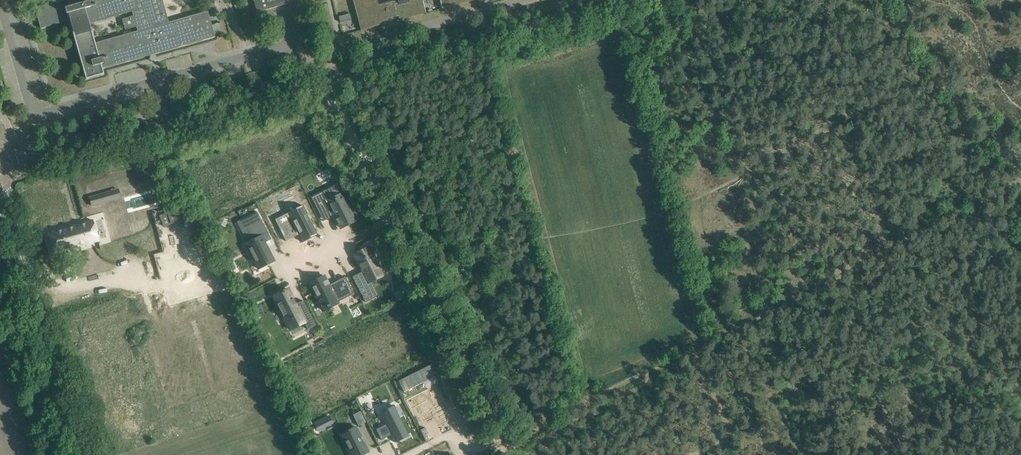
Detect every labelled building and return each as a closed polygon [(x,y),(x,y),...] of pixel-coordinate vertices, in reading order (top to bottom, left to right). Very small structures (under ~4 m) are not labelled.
[(87,1),(86,0),(63,0),(35,8),(41,28),(69,20),(86,79),(104,74),(102,68),(215,36),(207,11),(168,22),(162,0),(92,0),(87,1)] [(254,1),(257,12),(295,2),(294,0),(252,0),(254,1)] [(361,30),(379,25),(379,23),(403,16),(403,19),(426,13),(422,0),(393,0),(378,4),(377,0),(353,0),(361,30)] [(442,9),(449,7),(474,0),(439,0),(442,9)] [(350,13),(338,16),(340,22),(351,19),(350,13)] [(269,60),(265,61),(268,70),(290,64),(287,54),(283,56),(280,56),(273,59),(269,60)] [(90,197),(92,206),(122,198),(119,188),(90,197)] [(318,197),(313,200),(322,218),(327,215),(329,218),(334,215),(334,216),(336,219),(335,219),(338,225),(339,224),(340,228),(355,220),(350,211),(346,204),(341,194),(340,195),(336,197),(329,200),(324,191),(322,191),(323,192),(317,195),(318,197)] [(128,210),(154,204),(152,193),(125,199),(128,210)] [(292,221),(279,228),(286,241),(295,236),(294,234),(297,232),(302,241),(316,233),(303,207),(289,214),(292,221)] [(184,210),(161,218),(164,227),(187,218),(184,210)] [(250,217),(238,223),(243,231),(248,228),(254,240),(249,242),(248,243),(246,244),(249,250),(259,269),(270,263),(274,261),(269,253),(264,243),(260,233),(267,230),(257,211),(256,212),(258,216),(252,220),(250,217)] [(93,220),(48,232),(54,253),(98,240),(93,220)] [(363,271),(352,277),(361,294),(372,289),(369,282),(382,275),(378,267),(380,266),(375,256),(374,257),(369,248),(355,255),(363,271)] [(310,284),(309,284),(323,310),(327,308),(330,306),(337,303),(338,303),(337,302),(354,293),(345,277),(329,285),(324,276),(324,277),(321,278),(317,280),(317,281),(310,284)] [(274,296),(273,297),(286,322),(286,321),(287,321),(290,319),(291,320),(294,318),(293,318),(300,314),(304,323),(308,329),(315,325),(303,300),(296,304),(288,289),(288,290),(284,292),(283,291),(281,292),(281,293),(274,296)] [(251,309),(256,318),(265,313),(264,313),(263,314),(261,310),(263,310),(260,304),(255,307),(256,309),(252,311),(251,309)] [(433,364),(398,381),(404,392),(423,382),(435,376),(440,374),(435,363),(433,364)] [(427,389),(412,396),(417,406),(425,402),(429,410),(419,415),(425,427),(435,422),(438,427),(453,419),(439,392),(431,396),(427,389)] [(386,424),(376,429),(381,440),(392,435),(396,443),(409,436),(394,406),(380,413),(386,424)] [(360,411),(353,415),(358,426),(366,422),(360,411)] [(329,416),(314,423),(318,430),(332,423),(329,416)] [(340,435),(351,454),(361,454),(368,451),(363,442),(360,437),(361,436),(356,427),(340,435)]
